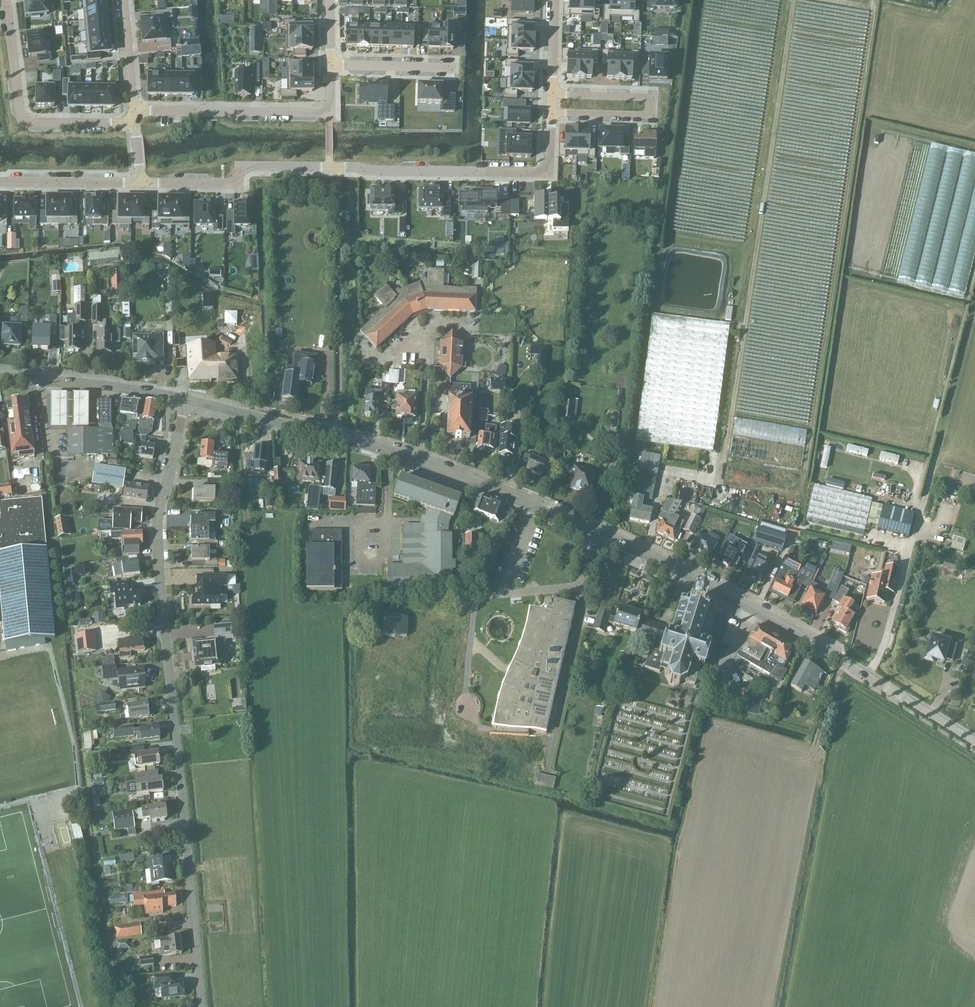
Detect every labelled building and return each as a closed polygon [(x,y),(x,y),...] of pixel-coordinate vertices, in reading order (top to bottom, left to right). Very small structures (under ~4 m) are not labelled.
[(47,0),(31,0),(32,2),(24,2),(25,16),(31,16),(31,18),(39,17),(39,15),(47,14),(46,1),(48,1),(47,0)] [(106,8),(105,0),(87,0),(87,10),(106,8)] [(511,12),(533,13),(533,0),(511,0),(511,12)] [(563,18),(570,18),(570,17),(581,17),(582,0),(569,0),(569,5),(563,5),(563,18)] [(581,17),(592,17),(592,19),(599,19),(600,6),(594,6),(594,0),(582,0),(581,17)] [(603,23),(610,23),(610,18),(621,18),(622,0),(610,0),(610,6),(604,6),(603,23)] [(621,18),(633,19),(633,24),(635,24),(636,24),(639,24),(640,7),(634,7),(634,0),(622,0),(621,18)] [(647,10),(654,10),(654,8),(675,9),(675,0),(647,0),(647,10)] [(87,10),(83,10),(84,21),(107,19),(107,18),(106,8),(87,10)] [(142,31),(142,32),(169,29),(168,19),(172,18),(171,11),(155,13),(156,19),(141,21),(142,23),(141,23),(141,24),(142,24),(142,30),(142,31)] [(84,21),(85,32),(108,30),(107,20),(107,19),(84,21)] [(296,21),(283,21),(283,28),(287,28),(287,39),(312,39),(312,27),(296,27),(296,21)] [(442,24),(441,49),(453,50),(453,34),(460,34),(460,21),(453,21),(453,25),(442,24)] [(507,21),(507,27),(508,28),(507,39),(534,40),(534,33),(534,28),(519,27),(519,21),(507,21)] [(358,24),(358,28),(358,47),(368,47),(369,47),(369,28),(370,28),(370,24),(358,24)] [(391,29),(392,29),(392,25),(380,24),(380,28),(380,29),(380,47),(391,48),(391,29)] [(441,49),(442,24),(429,24),(429,30),(423,30),(423,43),(429,43),(429,49),(441,49)] [(402,25),(402,29),(402,48),(413,49),(414,26),(402,25)] [(346,46),(358,47),(358,28),(347,27),(346,46)] [(380,28),(370,28),(369,28),(369,47),(380,47),(380,29),(380,28)] [(169,29),(142,32),(143,33),(142,33),(142,34),(143,34),(143,40),(143,41),(143,43),(158,42),(158,48),(171,47),(169,29)] [(391,48),(402,48),(402,29),(392,29),(391,29),(391,48)] [(85,32),(86,43),(109,41),(108,31),(109,31),(108,30),(85,32)] [(29,57),(37,56),(38,63),(51,61),(50,54),(45,54),(43,33),(26,35),(29,57)] [(187,38),(187,47),(199,47),(199,38),(187,38)] [(287,51),(293,51),(293,57),(306,57),(306,51),(312,51),(312,39),(287,39),(287,51)] [(506,50),(506,57),(518,57),(518,51),(533,52),(533,46),(534,46),(534,40),(507,39),(507,50),(506,50)] [(109,41),(86,43),(88,61),(101,60),(100,53),(110,53),(109,41)] [(562,50),(562,63),(568,63),(567,77),(573,78),(579,78),(580,56),(569,56),(569,50),(562,50)] [(580,56),(579,78),(586,78),(591,78),(592,63),(598,64),(598,51),(591,51),(591,57),(580,56)] [(602,51),(602,64),(608,64),(607,79),(613,79),(619,80),(620,53),(609,53),(609,51),(602,51)] [(620,53),(619,80),(626,80),(626,79),(632,79),(632,65),(638,65),(638,52),(632,52),(632,53),(620,53)] [(642,58),(642,74),(649,74),(649,77),(649,80),(667,81),(668,57),(650,56),(650,59),(642,58)] [(287,80),(312,79),(312,67),(306,67),(306,61),(289,61),(290,68),(287,68),(287,80)] [(506,61),(505,68),(511,68),(511,79),(533,80),(533,73),(533,68),(518,67),(518,61),(506,61)] [(250,96),(250,83),(259,83),(260,65),(250,65),(249,73),(235,73),(235,96),(250,96)] [(62,76),(72,76),(72,66),(63,66),(62,76)] [(160,76),(160,72),(148,72),(148,95),(160,95),(160,76)] [(181,72),(181,76),(182,76),(182,95),(193,95),(193,86),(195,86),(195,78),(193,78),(193,73),(181,72)] [(169,95),(171,95),(171,76),(160,76),(160,95),(169,95)] [(182,76),(181,76),(171,76),(171,95),(172,95),(182,95),(182,76)] [(297,92),(313,92),(312,79),(287,80),(287,91),(280,91),(280,98),(297,98),(297,92)] [(505,90),(504,97),(517,98),(517,92),(532,92),(532,86),(533,86),(533,80),(511,79),(506,79),(506,90),(505,90)] [(80,88),(81,88),(81,84),(69,84),(69,80),(63,80),(62,97),(69,97),(69,107),(80,107),(80,88)] [(54,107),(54,103),(60,103),(60,83),(53,83),(53,88),(36,88),(36,107),(54,107)] [(379,102),(386,102),(387,84),(376,84),(376,83),(375,83),(375,84),(372,84),(372,83),(372,84),(369,84),(369,87),(360,86),(360,102),(369,102),(369,104),(377,104),(377,102),(379,102)] [(102,85),(102,89),(102,107),(113,107),(114,85),(102,85)] [(418,103),(417,103),(418,103),(441,104),(441,112),(454,112),(455,96),(446,95),(446,97),(442,97),(442,95),(442,87),(442,86),(441,86),(433,86),(427,85),(427,86),(419,85),(418,85),(418,86),(418,103)] [(80,88),(80,107),(90,107),(91,107),(91,88),(81,88),(80,88)] [(102,89),(91,88),(91,107),(92,107),(102,107),(102,89)] [(503,102),(503,109),(508,109),(508,124),(530,124),(530,109),(525,109),(525,102),(503,102)] [(386,107),(385,121),(393,121),(394,107),(386,107)] [(559,145),(558,158),(565,158),(565,152),(576,152),(577,152),(577,130),(571,130),(571,131),(565,130),(565,145),(559,145)] [(576,152),(576,157),(588,157),(588,159),(595,159),(595,146),(589,146),(590,131),(584,131),(577,130),(577,152),(576,152)] [(499,131),(499,142),(507,142),(507,156),(506,156),(506,157),(507,157),(530,158),(531,158),(531,157),(531,140),(531,139),(530,139),(515,139),(515,132),(499,131)] [(600,131),(599,149),(621,149),(621,155),(629,155),(629,141),(622,141),(622,137),(622,132),(614,131),(613,131),(609,131),(608,131),(600,131)] [(850,269),(965,293),(974,246),(974,234),(974,235),(968,230),(971,228),(972,224),(969,227),(965,223),(960,243),(953,252),(947,240),(951,241),(952,236),(946,234),(946,236),(938,235),(941,221),(930,219),(926,211),(929,196),(921,191),(926,191),(926,192),(951,178),(954,166),(943,164),(951,159),(953,147),(879,131),(850,269)] [(633,147),(633,151),(645,151),(645,156),(656,157),(656,133),(643,132),(642,138),(634,138),(633,147)] [(419,208),(419,209),(420,209),(442,209),(442,217),(450,218),(450,200),(443,199),(443,190),(443,189),(442,189),(434,189),(433,189),(429,189),(428,189),(420,189),(419,189),(419,190),(419,208)] [(462,196),(462,208),(475,208),(475,213),(488,213),(488,208),(497,208),(497,196),(490,196),(490,189),(475,189),(475,196),(462,196)] [(368,197),(368,206),(370,206),(370,208),(370,209),(371,209),(392,209),(392,215),(402,215),(402,201),(394,201),(394,192),(395,192),(395,191),(394,191),(386,191),(385,191),(380,191),(379,191),(371,191),(371,190),(370,190),(370,191),(370,197),(368,197)] [(534,210),(529,210),(529,224),(545,224),(545,222),(553,222),(553,224),(554,224),(564,224),(564,211),(565,211),(565,206),(561,206),(561,199),(549,199),(547,199),(547,196),(534,196),(534,210)] [(40,225),(59,225),(59,198),(57,198),(56,198),(50,198),(49,198),(47,198),(47,212),(40,212),(40,225)] [(71,212),(71,209),(71,198),(68,198),(62,198),(61,198),(59,198),(59,225),(77,225),(77,213),(71,212)] [(86,220),(100,220),(100,226),(108,226),(108,213),(101,213),(101,199),(101,198),(100,198),(87,198),(86,198),(86,199),(86,201),(84,201),(84,209),(86,209),(86,220)] [(131,220),(131,199),(129,199),(129,198),(128,198),(128,199),(122,199),(122,198),(121,198),(121,199),(119,199),(119,213),(112,213),(112,225),(131,226),(131,220)] [(131,220),(142,220),(142,226),(149,226),(149,213),(143,213),(143,199),(140,199),(140,198),(140,199),(134,199),(134,198),(133,198),(133,199),(131,199),(131,220)] [(14,218),(36,218),(37,200),(29,200),(29,199),(28,199),(23,199),(23,200),(15,200),(14,218)] [(159,226),(171,226),(171,199),(169,199),(168,199),(162,199),(161,199),(159,199),(159,213),(152,213),(152,230),(159,230),(159,226)] [(171,199),(171,226),(182,226),(182,230),(189,230),(189,213),(183,213),(183,199),(180,199),(174,199),(173,199),(171,199)] [(501,201),(500,216),(509,216),(509,201),(501,201)] [(520,201),(509,201),(509,216),(509,217),(510,217),(510,216),(519,216),(519,202),(520,202),(520,201)] [(203,203),(195,203),(194,225),(214,225),(214,231),(222,231),(223,217),(215,217),(215,203),(206,203),(204,203),(203,203)] [(252,206),(250,206),(250,205),(250,203),(249,203),(249,204),(240,204),(240,203),(239,203),(239,204),(239,205),(234,205),(234,215),(227,214),(227,234),(235,234),(235,227),(249,228),(250,214),(252,214),(252,206)] [(110,241),(118,241),(118,228),(110,228),(110,241)] [(16,234),(8,234),(8,250),(16,250),(16,234)] [(503,239),(497,239),(496,255),(508,255),(508,243),(503,243),(503,239)] [(162,242),(163,254),(171,253),(171,242),(162,242)] [(89,254),(90,262),(118,259),(118,251),(89,254)] [(472,279),(482,279),(482,262),(469,261),(468,268),(472,268),(472,279)] [(410,287),(419,313),(427,310),(475,313),(476,288),(462,288),(448,288),(448,287),(444,287),(444,271),(427,271),(427,281),(420,281),(420,283),(410,287)] [(111,272),(112,292),(122,292),(121,272),(111,272)] [(59,291),(59,274),(51,275),(51,292),(59,291)] [(419,313),(410,287),(400,291),(398,289),(393,293),(386,286),(373,297),(384,309),(370,322),(370,321),(360,331),(376,348),(412,316),(419,313)] [(66,330),(63,329),(60,329),(60,328),(59,328),(59,342),(65,342),(65,351),(79,351),(79,330),(79,322),(85,322),(85,305),(84,305),(84,288),(73,288),(73,305),(76,305),(75,316),(68,316),(68,330),(66,330)] [(97,353),(111,353),(111,343),(120,343),(120,331),(118,331),(117,330),(113,330),(112,331),(110,331),(110,332),(105,332),(105,324),(101,324),(101,307),(92,307),(92,324),(98,324),(98,332),(97,332),(97,353)] [(10,327),(3,327),(3,347),(19,348),(20,326),(27,327),(28,308),(18,308),(17,319),(10,319),(10,327)] [(224,325),(237,325),(237,313),(225,312),(224,325)] [(635,442),(701,451),(713,452),(730,325),(652,315),(635,442)] [(33,334),(32,348),(49,349),(49,335),(56,336),(56,317),(50,317),(50,328),(34,328),(33,334)] [(133,328),(133,364),(164,364),(163,338),(163,335),(140,336),(140,328),(133,328)] [(440,367),(451,379),(461,369),(466,369),(466,364),(462,364),(463,349),(467,349),(468,343),(462,343),(452,332),(440,343),(435,343),(434,367),(440,367)] [(215,345),(185,347),(188,382),(210,382),(210,380),(218,380),(218,382),(240,383),(238,357),(231,357),(231,355),(216,355),(215,345)] [(312,386),(316,356),(298,353),(296,371),(287,369),(283,399),(297,401),(299,384),(312,386)] [(390,370),(389,383),(405,384),(406,368),(398,368),(398,371),(390,370)] [(490,380),(490,392),(505,393),(506,381),(490,380)] [(382,391),(365,389),(364,398),(366,398),(363,414),(365,415),(366,417),(370,417),(372,416),(378,416),(378,411),(380,411),(381,402),(387,403),(390,384),(383,383),(382,391)] [(470,438),(471,399),(470,399),(471,385),(464,385),(450,384),(449,398),(448,398),(447,437),(470,438)] [(396,402),(393,402),(392,411),(396,411),(396,417),(406,417),(406,420),(413,420),(413,418),(415,418),(415,397),(415,391),(407,391),(407,392),(397,392),(397,396),(396,396),(396,402)] [(50,393),(50,427),(88,427),(88,393),(50,393)] [(137,425),(138,415),(140,403),(141,403),(139,399),(138,400),(134,399),(131,402),(130,402),(129,401),(128,398),(124,398),(123,396),(119,399),(120,400),(118,414),(126,415),(125,419),(126,422),(125,429),(121,432),(121,444),(122,444),(133,446),(133,431),(135,431),(137,425)] [(562,419),(571,420),(571,418),(576,419),(578,401),(574,400),(574,399),(565,398),(562,419)] [(67,431),(67,457),(100,457),(99,456),(113,456),(113,403),(108,402),(107,401),(106,400),(104,401),(104,402),(98,402),(98,431),(67,431)] [(12,455),(34,452),(27,401),(20,402),(20,401),(11,403),(7,403),(8,411),(12,410),(13,421),(8,423),(12,455)] [(138,415),(137,425),(139,425),(138,430),(137,430),(135,436),(146,437),(147,432),(152,433),(154,420),(156,419),(157,415),(155,413),(157,403),(146,401),(143,416),(138,415)] [(478,421),(488,422),(489,410),(479,409),(478,421)] [(801,461),(805,425),(734,417),(732,434),(731,434),(729,452),(801,461)] [(506,455),(508,455),(508,454),(511,454),(511,455),(512,455),(513,451),(513,447),(514,438),(517,439),(518,427),(516,427),(515,425),(514,424),(510,423),(508,424),(508,426),(506,426),(501,425),(501,427),(499,454),(501,454),(502,456),(505,456),(506,455)] [(483,450),(484,449),(494,450),(496,433),(496,427),(485,425),(484,431),(479,431),(477,448),(479,448),(479,449),(483,450)] [(823,440),(821,450),(869,461),(871,450),(823,440)] [(212,461),(212,464),(227,466),(228,456),(220,455),(221,449),(214,449),(214,444),(201,443),(200,459),(212,461)] [(153,459),(155,447),(142,444),(141,450),(136,450),(135,456),(140,457),(153,459)] [(255,448),(253,464),(259,465),(259,471),(265,471),(267,449),(255,448)] [(541,478),(547,464),(532,457),(533,455),(526,452),(525,455),(525,454),(522,461),(529,464),(526,471),(541,478)] [(881,462),(883,454),(875,452),(873,460),(881,462)] [(639,472),(629,520),(650,524),(652,510),(641,508),(643,499),(652,501),(661,457),(643,453),(638,472),(639,472)] [(212,461),(200,459),(198,459),(197,466),(199,467),(212,468),(212,464),(212,461)] [(320,500),(321,489),(322,478),(320,478),(322,463),(298,461),(296,481),(314,482),(313,486),(309,486),(306,511),(318,512),(319,500),(320,500)] [(570,475),(568,483),(566,488),(591,495),(597,471),(569,463),(566,474),(570,475)] [(322,478),(321,489),(331,490),(332,480),(337,481),(338,465),(326,464),(325,479),(322,478)] [(95,465),(92,483),(92,484),(123,489),(124,485),(124,479),(125,470),(95,465)] [(869,476),(915,485),(917,477),(901,473),(900,479),(897,478),(898,473),(893,472),(893,470),(871,466),(869,476)] [(353,467),(351,483),(351,484),(357,484),(356,506),(375,507),(376,484),(371,484),(372,468),(353,467)] [(401,477),(399,483),(394,497),(427,509),(425,517),(421,516),(420,524),(403,525),(402,564),(387,565),(387,589),(432,589),(432,591),(452,590),(452,570),(456,570),(456,561),(452,561),(452,534),(450,534),(449,533),(448,530),(448,529),(449,525),(451,518),(453,519),(460,498),(401,477)] [(839,488),(840,481),(827,477),(825,484),(839,488)] [(220,483),(207,483),(207,489),(194,488),(193,502),(214,502),(215,490),(220,489),(220,483)] [(120,497),(123,498),(147,502),(148,493),(151,491),(151,488),(149,486),(137,484),(137,486),(125,485),(124,490),(121,490),(120,497)] [(814,485),(805,523),(863,537),(864,530),(869,531),(870,525),(866,524),(872,499),(814,485)] [(478,495),(474,507),(483,511),(481,515),(498,522),(506,503),(488,497),(487,499),(478,495)] [(330,496),(329,511),(345,512),(346,497),(330,496)] [(2,521),(0,521),(0,548),(41,545),(41,549),(0,553),(0,624),(2,624),(4,643),(55,638),(47,549),(45,530),(42,498),(0,502),(0,503),(2,521)] [(661,520),(656,532),(675,541),(681,529),(683,524),(680,523),(681,521),(668,515),(675,501),(666,499),(664,503),(661,511),(658,519),(661,520)] [(908,537),(909,535),(914,513),(883,505),(877,530),(908,537)] [(699,506),(694,515),(701,518),(706,508),(699,506)] [(132,523),(141,523),(142,511),(113,509),(112,529),(131,530),(132,523)] [(693,536),(701,520),(691,515),(683,531),(693,536)] [(209,516),(190,516),(191,530),(215,529),(215,524),(215,516),(209,516)] [(64,524),(68,523),(67,518),(56,520),(59,537),(66,536),(64,524)] [(783,534),(785,529),(760,521),(759,526),(783,534)] [(781,551),(786,536),(758,528),(757,529),(753,542),(752,546),(751,546),(748,554),(752,556),(754,556),(755,554),(757,549),(761,550),(763,546),(781,551)] [(218,549),(218,541),(209,542),(209,534),(215,534),(215,529),(191,530),(191,543),(199,542),(199,549),(209,549),(218,549)] [(709,559),(720,538),(712,534),(709,532),(707,537),(701,534),(702,532),(699,530),(698,532),(689,549),(709,559)] [(112,540),(123,539),(124,556),(141,555),(140,547),(138,547),(138,545),(143,545),(142,533),(122,534),(122,531),(101,533),(102,538),(112,538),(112,540)] [(334,590),(342,590),(342,531),(309,531),(309,547),(306,547),(306,590),(334,590)] [(954,532),(951,540),(953,541),(951,548),(962,552),(967,537),(954,532)] [(479,551),(477,551),(477,534),(465,534),(465,567),(479,567),(479,551)] [(739,561),(744,564),(749,548),(742,545),(739,552),(725,546),(716,563),(734,571),(739,561)] [(209,561),(209,549),(199,549),(191,549),(191,563),(204,562),(203,568),(218,568),(218,561),(209,561)] [(752,556),(743,576),(762,586),(773,563),(755,554),(754,556),(752,556)] [(808,589),(809,588),(811,583),(818,568),(802,562),(802,563),(785,555),(781,564),(781,565),(768,593),(793,605),(802,586),(808,589)] [(116,559),(117,566),(114,567),(116,579),(141,575),(138,563),(129,564),(127,558),(116,559)] [(894,594),(899,569),(886,565),(883,578),(871,575),(866,600),(885,604),(887,592),(894,594)] [(76,586),(74,569),(66,570),(68,587),(76,586)] [(834,569),(824,593),(833,597),(843,573),(834,569)] [(198,587),(198,595),(192,595),(192,606),(222,605),(222,594),(221,594),(221,586),(227,586),(226,576),(197,576),(197,587),(198,587)] [(140,606),(139,593),(129,594),(127,583),(110,585),(112,594),(115,594),(117,610),(125,610),(124,608),(134,607),(134,608),(135,608),(135,607),(140,606)] [(826,597),(819,593),(822,588),(811,583),(809,588),(810,588),(800,605),(816,615),(826,597)] [(839,597),(836,602),(842,606),(840,610),(842,610),(834,624),(839,627),(838,629),(839,630),(846,634),(847,634),(850,629),(850,627),(848,626),(854,617),(856,612),(856,610),(851,607),(852,604),(845,599),(849,591),(842,587),(837,596),(839,597)] [(641,618),(636,632),(655,637),(651,650),(650,649),(644,668),(660,673),(661,669),(667,671),(666,674),(670,683),(679,685),(684,682),(695,686),(698,676),(697,675),(700,667),(704,668),(711,646),(709,645),(711,640),(709,639),(716,617),(719,617),(721,616),(723,613),(721,611),(718,610),(718,609),(705,605),(707,600),(698,597),(696,602),(683,598),(673,628),(641,618)] [(494,719),(493,728),(535,732),(544,734),(545,726),(548,727),(573,618),(575,606),(552,601),(551,603),(550,602),(548,601),(547,601),(546,601),(545,602),(544,603),(543,604),(543,606),(544,607),(543,608),(542,609),(540,611),(532,610),(530,610),(527,622),(525,633),(522,643),(518,652),(511,668),(510,669),(507,675),(506,679),(503,687),(500,695),(498,703),(496,711),(495,714),(494,719)] [(636,632),(641,618),(642,614),(619,607),(615,618),(610,616),(610,615),(599,612),(593,629),(605,632),(608,622),(614,624),(613,624),(636,632)] [(104,623),(103,613),(94,613),(95,624),(104,623)] [(383,618),(382,635),(395,638),(407,636),(408,619),(396,616),(383,618)] [(117,663),(113,633),(118,632),(117,622),(107,624),(108,632),(104,633),(106,646),(110,646),(111,655),(100,657),(101,665),(117,663)] [(196,669),(204,668),(204,669),(205,668),(205,666),(210,665),(211,668),(211,667),(220,666),(220,661),(223,661),(222,651),(219,651),(218,644),(225,643),(224,635),(232,635),(231,625),(215,627),(214,627),(215,635),(215,636),(216,636),(217,636),(217,639),(207,640),(207,642),(193,643),(192,643),(193,644),(193,652),(193,653),(194,653),(194,659),(194,660),(195,668),(195,669),(196,669)] [(738,657),(741,658),(770,674),(774,666),(777,668),(778,666),(783,668),(787,661),(786,661),(794,646),(774,635),(773,635),(757,626),(742,652),(741,652),(738,657)] [(77,653),(96,651),(95,633),(75,635),(77,653)] [(929,645),(925,659),(934,661),(935,659),(945,662),(945,659),(953,661),(958,645),(950,642),(934,637),(931,646),(929,645)] [(143,638),(119,641),(118,641),(120,658),(130,657),(130,652),(145,650),(145,649),(147,648),(146,644),(144,644),(143,638)] [(616,667),(624,669),(629,655),(620,652),(616,667)] [(814,692),(825,673),(804,662),(790,687),(801,693),(805,687),(814,692)] [(114,665),(99,667),(100,675),(115,674),(114,665)] [(138,669),(118,671),(120,690),(145,687),(143,668),(138,669)] [(744,680),(741,685),(750,690),(759,675),(748,669),(742,679),(744,680)] [(200,693),(213,694),(213,682),(201,682),(200,693)] [(746,702),(747,689),(738,689),(737,701),(746,702)] [(246,712),(245,700),(241,700),(242,708),(234,709),(235,713),(246,712)] [(100,705),(95,705),(96,713),(101,712),(101,713),(116,711),(115,702),(100,704),(100,705)] [(151,703),(127,706),(129,720),(153,716),(154,714),(153,704),(151,703)] [(594,715),(605,718),(607,709),(596,707),(594,715)] [(160,731),(159,730),(159,727),(143,729),(143,730),(133,732),(132,726),(113,728),(114,739),(133,736),(133,735),(137,735),(138,743),(160,740),(160,736),(161,734),(160,731)] [(93,731),(83,732),(85,750),(92,749),(91,747),(94,746),(93,731)] [(144,747),(131,749),(132,757),(134,757),(135,767),(138,767),(138,768),(160,765),(159,753),(145,755),(144,747)] [(87,753),(89,764),(103,762),(102,752),(87,753)] [(134,776),(135,789),(136,790),(136,795),(163,792),(161,778),(159,779),(158,772),(137,774),(137,776),(134,776)] [(536,774),(534,784),(554,788),(556,778),(536,774)] [(107,787),(108,796),(114,795),(117,790),(118,786),(107,787)] [(132,810),(134,821),(150,818),(150,821),(166,819),(165,806),(149,808),(132,810)] [(134,821),(132,810),(112,813),(114,831),(135,828),(134,821)] [(84,841),(79,824),(71,827),(75,843),(84,841)] [(115,857),(98,857),(98,868),(115,868),(115,857)] [(171,858),(146,860),(147,871),(145,871),(147,884),(173,881),(171,858)] [(175,893),(165,894),(161,894),(161,892),(133,894),(134,906),(144,905),(145,915),(163,913),(163,907),(177,906),(175,893)] [(140,924),(115,928),(117,939),(142,935),(140,924)] [(180,938),(160,940),(161,956),(182,954),(180,938)] [(153,956),(152,957),(139,958),(141,967),(154,965),(153,956)] [(171,975),(154,977),(154,989),(160,988),(161,998),(183,996),(182,981),(171,982),(171,975)]
